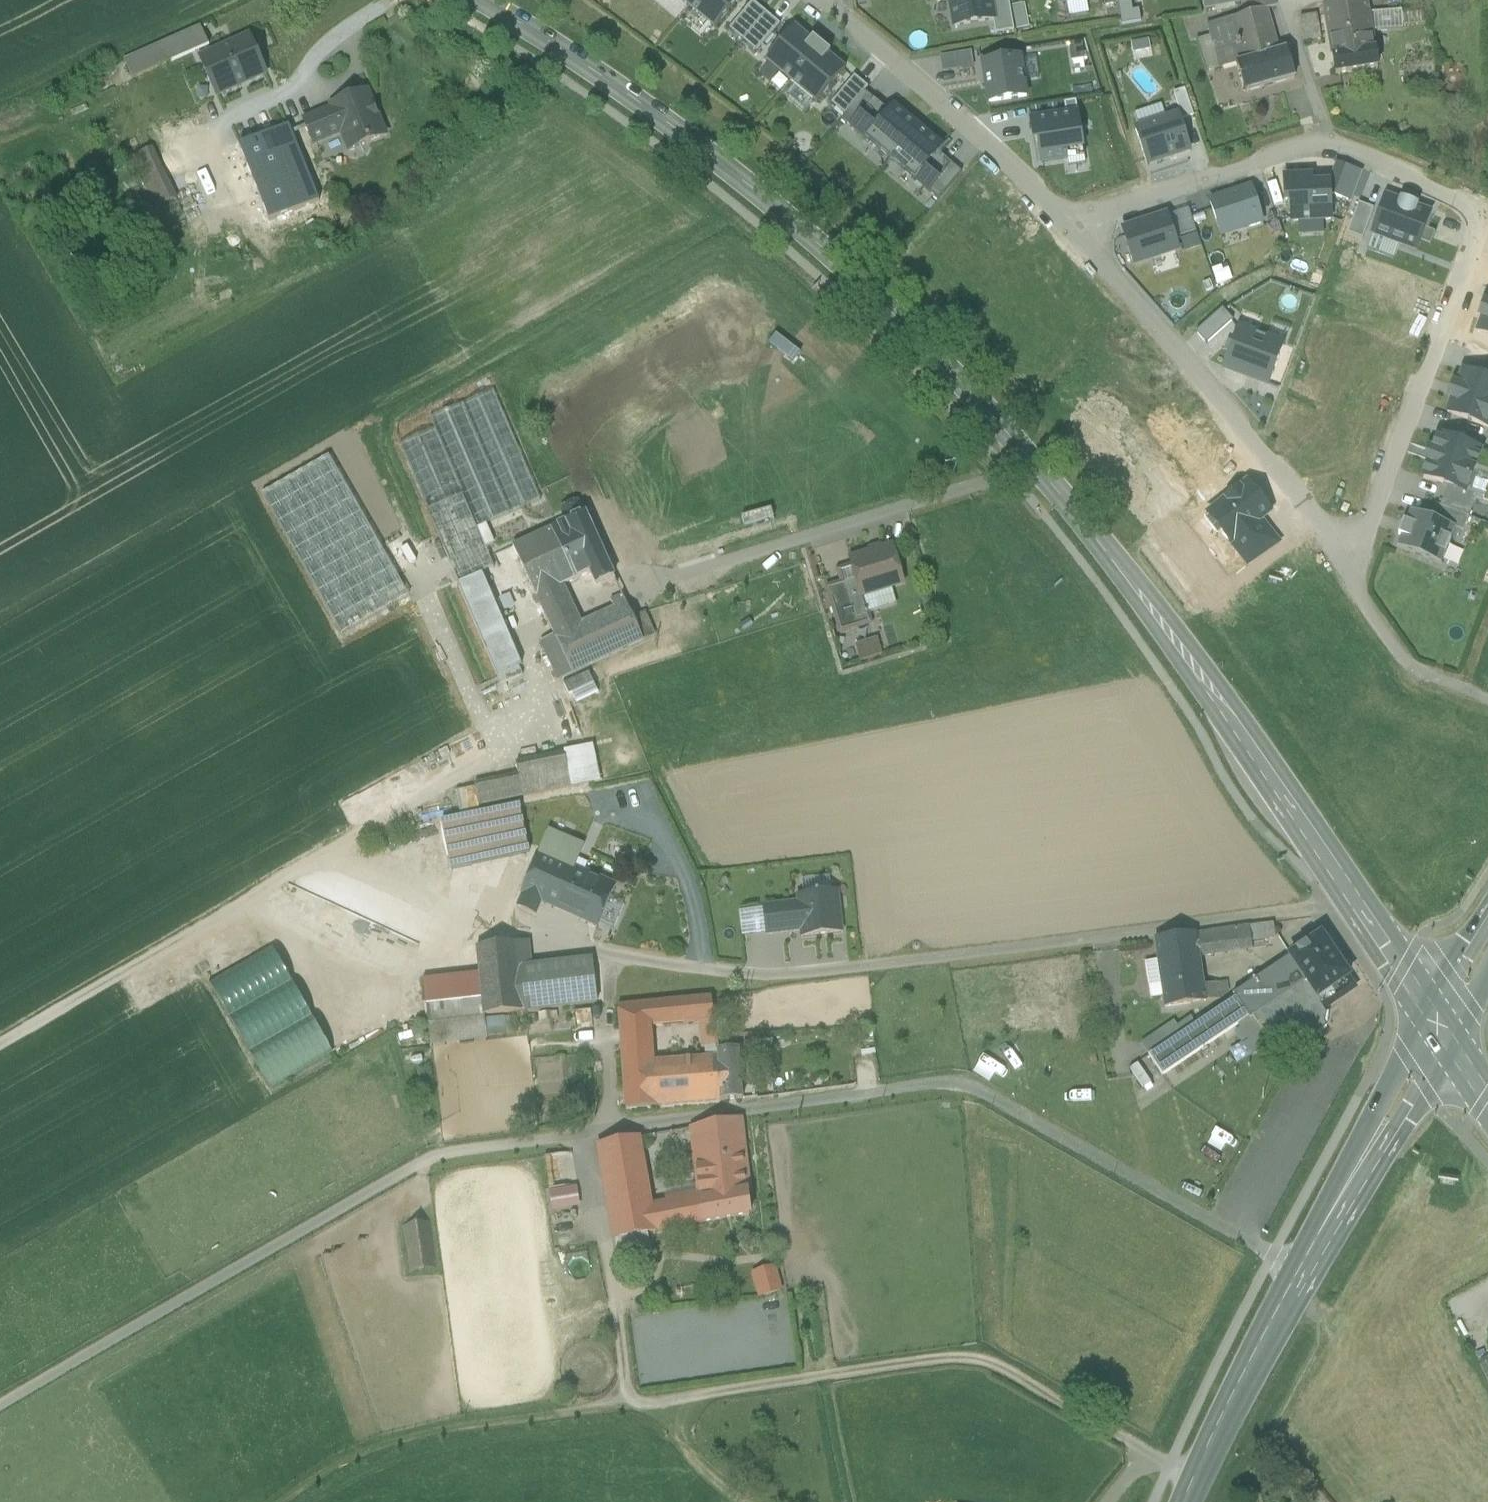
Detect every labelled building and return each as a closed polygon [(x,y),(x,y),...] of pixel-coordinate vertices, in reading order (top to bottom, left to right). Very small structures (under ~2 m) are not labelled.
[(690,8),(696,0),(680,0),(690,8)] [(715,29),(739,0),(696,0),(690,8),(715,29)] [(952,28),(995,21),(992,0),(948,0),(952,28)] [(1204,11),(1239,5),(1239,0),(1202,0),(1204,11)] [(1255,13),(1265,10),(1266,11),(1275,8),(1273,0),(1251,0),(1255,13)] [(1324,6),(1333,57),(1335,76),(1377,69),(1375,50),(1373,51),(1370,33),(1367,14),(1365,0),(1363,0),(1326,6),(1324,6)] [(729,30),(743,41),(765,14),(752,3),(729,30)] [(1255,13),(1207,26),(1210,37),(1219,69),(1238,65),(1238,63),(1278,52),(1266,11),(1265,10),(1255,13)] [(780,26),(765,14),(743,41),(757,53),(780,26)] [(1367,14),(1370,33),(1405,33),(1405,14),(1367,14)] [(1316,15),(1300,18),(1304,41),(1320,38),(1316,15)] [(200,27),(125,61),(133,81),(171,64),(170,62),(208,45),(200,27)] [(819,48),(794,28),(765,63),(789,83),(819,48)] [(244,29),(213,43),(225,69),(222,71),(229,88),(264,73),(244,29)] [(1210,37),(1196,41),(1208,72),(1219,69),(1210,37)] [(208,45),(170,62),(171,64),(189,104),(229,88),(222,71),(225,69),(213,43),(208,45)] [(843,69),(819,48),(789,83),(814,104),(843,69)] [(941,56),(945,72),(974,67),(971,50),(941,56)] [(1278,52),(1238,63),(1238,65),(1246,94),(1294,80),(1286,51),(1278,52)] [(983,64),(989,103),(1025,98),(1019,58),(983,64)] [(868,89),(854,77),(831,105),(845,117),(868,89)] [(368,92),(331,107),(332,110),(317,116),(326,140),(342,133),(347,145),(363,139),(365,144),(385,136),(368,92)] [(916,128),(894,111),(869,142),(891,159),(916,128)] [(257,141),(281,131),(274,115),(251,124),(257,141)] [(317,116),(305,121),(314,145),(326,140),(317,116)] [(1178,117),(1135,131),(1147,166),(1190,151),(1178,117)] [(314,145),(305,121),(298,124),(308,147),(297,151),(302,163),(319,157),(314,145)] [(308,147),(298,124),(288,128),(297,151),(308,147)] [(297,151),(288,128),(281,131),(257,141),(240,148),(270,221),(318,201),(302,163),(297,151)] [(937,146),(916,128),(891,159),(912,176),(937,146)] [(363,139),(347,145),(349,151),(365,144),(363,139)] [(151,149),(129,160),(155,213),(178,201),(151,149)] [(1290,176),(1291,220),(1331,219),(1330,175),(1290,176)] [(1375,209),(1365,234),(1417,254),(1436,207),(1384,186),(1375,209)] [(1252,190),(1210,204),(1220,235),(1262,222),(1252,190)] [(1365,234),(1375,209),(1359,202),(1349,227),(1365,234)] [(1176,240),(1195,233),(1188,211),(1169,217),(1176,240)] [(1167,218),(1123,233),(1134,265),(1178,251),(1167,218)] [(1222,310),(1196,334),(1206,346),(1233,322),(1222,310)] [(1273,324),(1267,340),(1284,346),(1290,331),(1273,324)] [(1239,329),(1224,369),(1269,386),(1284,346),(1267,340),(1239,329)] [(1447,414),(1487,428),(1487,425),(1487,383),(1462,373),(1447,414)] [(462,405),(509,515),(541,501),(493,391),(462,405)] [(509,515),(462,405),(430,418),(435,429),(477,528),(484,526),(509,515)] [(428,509),(426,510),(458,584),(482,574),(482,573),(494,568),(485,549),(493,545),(484,526),(477,528),(435,429),(401,444),(429,509),(428,509)] [(1421,479),(1465,495),(1481,450),(1438,434),(1421,479)] [(409,596),(329,457),(261,495),(341,635),(409,596)] [(560,513),(565,523),(581,515),(576,505),(560,513)] [(1411,512),(1397,547),(1440,564),(1454,529),(1411,512)] [(581,515),(565,523),(577,546),(565,552),(578,578),(590,572),(597,585),(615,576),(584,514),(581,515)] [(565,523),(514,549),(539,598),(562,586),(578,578),(565,552),(577,546),(565,523)] [(892,548),(850,561),(852,568),(856,580),(861,597),(862,597),(889,588),(903,584),(892,548)] [(852,568),(838,572),(842,584),(856,580),(852,568)] [(482,574),(458,584),(497,676),(522,665),(482,574)] [(508,616),(526,609),(514,578),(496,586),(508,616)] [(856,580),(842,584),(856,629),(871,624),(868,614),(862,597),(861,597),(856,580)] [(842,584),(826,589),(840,634),(856,629),(842,584)] [(562,586),(539,598),(553,626),(576,614),(562,586)] [(889,588),(862,597),(868,614),(894,605),(889,588)] [(624,596),(612,601),(616,608),(627,603),(624,596)] [(616,608),(582,625),(586,635),(562,647),(575,674),(645,640),(635,618),(627,603),(616,608)] [(655,634),(645,613),(635,618),(645,640),(655,634)] [(576,614),(553,626),(558,639),(562,647),(586,635),(582,625),(576,614)] [(558,639),(545,646),(561,680),(575,674),(562,647),(558,639)] [(872,660),(867,646),(850,652),(855,666),(872,660)] [(589,668),(565,680),(572,694),(596,681),(589,668)] [(586,749),(564,754),(571,788),(593,783),(586,749)] [(564,754),(516,764),(519,776),(523,797),(571,788),(564,754)] [(519,776),(474,785),(479,806),(523,797),(519,776)] [(576,804),(591,801),(588,789),(573,792),(576,804)] [(520,806),(441,823),(451,870),(529,853),(520,806)] [(550,834),(524,895),(542,903),(571,915),(584,885),(568,878),(573,868),(575,868),(584,848),(550,834)] [(575,868),(573,868),(568,878),(584,885),(571,915),(597,927),(615,886),(575,868)] [(809,879),(810,891),(831,889),(830,877),(809,879)] [(803,930),(804,938),(840,933),(836,893),(819,895),(818,894),(816,894),(816,895),(799,897),(800,905),(803,930)] [(542,903),(524,895),(518,909),(536,917),(542,903)] [(767,934),(803,930),(800,905),(764,909),(767,934)] [(342,954),(369,967),(385,935),(358,921),(342,954)] [(1273,923),(1249,927),(1251,943),(1275,940),(1273,923)] [(1249,927),(1196,934),(1199,957),(1252,949),(1251,943),(1249,927)] [(1196,934),(1155,940),(1165,1007),(1206,1002),(1204,987),(1199,957),(1196,934)] [(1321,936),(1233,996),(1234,998),(1248,1018),(1250,1021),(1253,1019),(1270,1044),(1293,1029),(1304,1044),(1326,1029),(1324,1026),(1326,1014),(1323,1011),(1355,989),(1347,978),(1349,977),(1321,936)] [(529,941),(503,945),(505,969),(532,966),(529,941)] [(208,981),(229,1018),(293,981),(273,945),(208,981)] [(503,945),(476,948),(479,972),(505,969),(503,945)] [(505,969),(479,972),(479,973),(482,1000),(485,1019),(485,1016),(597,1004),(592,959),(532,966),(505,969)] [(479,973),(424,980),(427,1007),(482,1000),(479,973)] [(229,1018),(249,1054),(314,1017),(293,981),(229,1018)] [(1228,984),(1204,987),(1206,1002),(1231,998),(1228,984)] [(1239,1025),(1248,1018),(1234,998),(1187,1030),(1148,1056),(1163,1076),(1239,1025)] [(712,999),(683,1001),(685,1024),(697,1023),(714,1022),(712,999)] [(482,1000),(427,1007),(429,1025),(485,1019),(482,1000)] [(683,1001),(651,1004),(653,1027),(685,1024),(683,1001)] [(651,1004),(618,1006),(620,1030),(651,1027),(653,1027),(651,1004)] [(505,1016),(485,1019),(488,1039),(507,1037),(505,1016)] [(249,1054),(270,1090),(334,1053),(314,1017),(249,1054)] [(1258,1053),(1270,1044),(1253,1019),(1250,1021),(1248,1018),(1239,1025),(1258,1053)] [(485,1019),(429,1025),(431,1046),(488,1039),(485,1019)] [(1141,1045),(1148,1056),(1187,1030),(1179,1019),(1141,1045)] [(715,1039),(714,1022),(697,1023),(700,1059),(714,1058),(713,1051),(716,1051),(715,1039)] [(651,1027),(620,1030),(622,1053),(653,1050),(651,1027)] [(715,1039),(716,1051),(739,1049),(738,1037),(715,1039)] [(716,1051),(713,1051),(714,1058),(718,1058),(721,1101),(743,1099),(739,1049),(716,1051)] [(653,1050),(622,1053),(627,1109),(658,1106),(654,1063),(653,1050)] [(700,1059),(654,1063),(658,1106),(721,1101),(718,1058),(714,1058),(700,1059)] [(1140,1076),(1146,1085),(1158,1077),(1152,1068),(1140,1076)] [(741,1120),(695,1131),(698,1144),(707,1202),(748,1194),(741,1120)] [(695,1131),(677,1134),(679,1147),(698,1144),(695,1131)] [(649,1235),(654,1234),(649,1209),(638,1141),(602,1147),(617,1240),(649,1235)] [(551,1191),(556,1212),(583,1205),(578,1185),(551,1191)] [(707,1202),(701,1203),(704,1224),(750,1215),(748,1194),(707,1202)] [(667,1206),(671,1231),(704,1224),(701,1203),(700,1200),(667,1206)] [(671,1231),(667,1206),(649,1209),(654,1234),(671,1231)] [(409,1276),(437,1272),(431,1224),(402,1228),(409,1276)] [(652,1252),(649,1235),(617,1240),(620,1258),(652,1252)] [(757,1274),(762,1295),(794,1287),(789,1267),(757,1274)] [(1480,1366),(1487,1383),(1487,1362),(1480,1366)]
